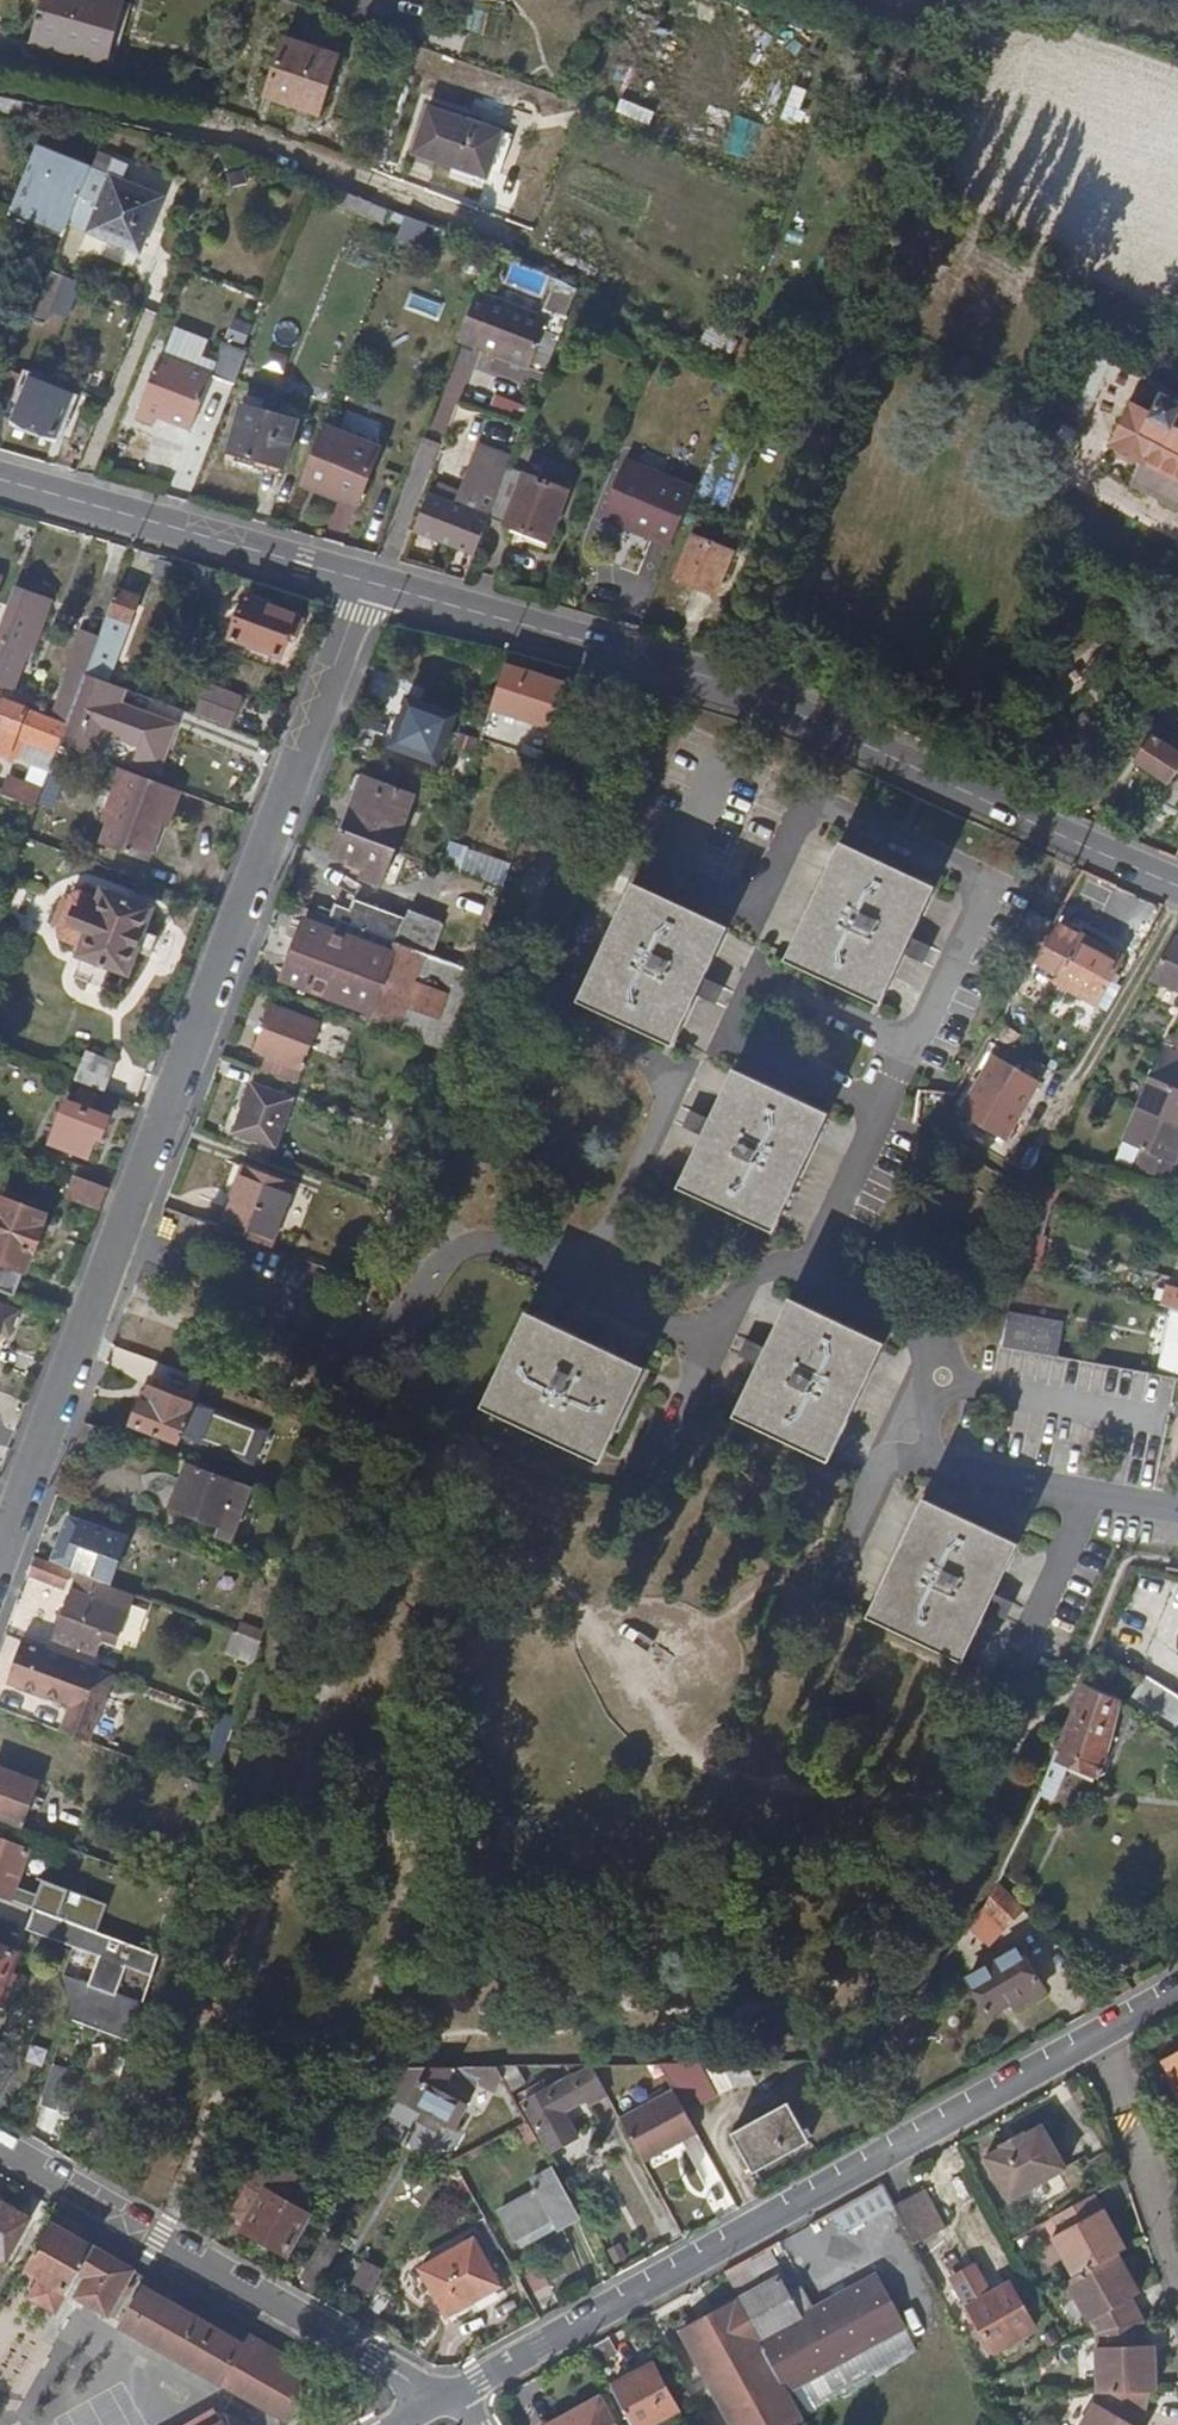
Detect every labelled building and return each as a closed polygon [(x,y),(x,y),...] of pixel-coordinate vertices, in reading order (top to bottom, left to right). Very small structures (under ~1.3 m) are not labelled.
[(120,0),(46,0),(33,39),(58,47),(61,37),(108,50),(123,1),(120,0)] [(108,50),(61,37),(58,47),(105,60),(108,50)] [(287,41),(269,98),(322,115),(340,57),(287,41)] [(0,97),(0,112),(6,113),(10,99),(7,98),(0,97)] [(30,104),(10,99),(6,113),(26,117),(30,104)] [(433,111),(418,153),(491,179),(506,137),(433,111)] [(68,228),(69,226),(91,172),(93,168),(39,146),(15,206),(68,228)] [(109,179),(91,172),(69,226),(142,255),(164,201),(133,189),(136,182),(113,172),(109,179)] [(365,200),(344,192),(339,205),(382,222),(388,208),(365,200)] [(68,228),(15,206),(14,208),(11,216),(64,237),(68,228)] [(429,224),(407,215),(399,235),(421,244),(429,224)] [(81,286),(50,272),(31,319),(45,325),(54,301),(71,310),(81,286)] [(553,319),(482,290),(463,338),(533,366),(553,319)] [(700,348),(725,361),(735,340),(711,327),(700,348)] [(237,387),(254,345),(229,335),(215,366),(166,346),(140,407),(159,414),(193,429),(215,377),(237,387)] [(8,374),(0,395),(0,410),(15,416),(14,419),(55,436),(72,395),(32,378),(30,383),(8,374)] [(1144,454),(1177,473),(1177,400),(1144,383),(1113,441),(1142,457),(1144,454)] [(243,406),(229,453),(254,460),(251,469),(281,478),(297,421),(243,406)] [(159,414),(140,407),(137,414),(154,422),(159,414)] [(372,454),(320,432),(298,487),(351,507),(372,454)] [(489,521),(508,473),(513,462),(481,449),(461,497),(457,508),(433,498),(428,495),(413,531),(475,557),(489,521)] [(1177,490),(1177,473),(1144,454),(1142,457),(1137,467),(1177,490)] [(691,490),(623,461),(600,517),(669,546),(691,490)] [(1177,504),(1177,490),(1137,467),(1130,481),(1177,506),(1177,504)] [(567,496),(508,473),(489,521),(547,545),(567,496)] [(461,497),(438,487),(433,498),(457,508),(461,497)] [(696,534),(677,579),(717,596),(735,550),(696,534)] [(11,685),(25,647),(18,645),(31,608),(40,610),(44,598),(36,596),(37,593),(14,585),(0,622),(0,681),(11,685)] [(108,611),(129,618),(137,595),(116,588),(108,611)] [(298,616),(242,593),(226,634),(275,655),(285,630),(291,632),(298,616)] [(103,622),(124,630),(129,618),(108,611),(103,622)] [(124,630),(103,622),(100,631),(85,669),(108,677),(124,630)] [(85,669),(100,631),(81,624),(66,662),(72,664),(53,715),(67,720),(85,669)] [(506,666),(488,720),(550,739),(567,685),(506,666)] [(68,746),(95,757),(104,732),(134,743),(131,754),(157,764),(174,720),(119,698),(124,684),(108,677),(85,669),(67,720),(58,743),(68,746)] [(207,682),(196,711),(229,723),(240,695),(207,682)] [(405,696),(396,720),(404,723),(413,699),(405,696)] [(15,757),(22,737),(56,749),(58,743),(67,720),(53,715),(3,698),(0,706),(0,752),(15,757)] [(396,720),(387,744),(435,762),(453,715),(413,699),(404,723),(396,720)] [(1138,731),(1149,737),(1156,724),(1144,717),(1137,730),(1138,731)] [(1177,771),(1177,736),(1156,724),(1149,737),(1136,760),(1171,781),(1177,771)] [(1149,737),(1138,731),(1125,753),(1136,760),(1149,737)] [(15,757),(48,769),(56,749),(22,737),(15,757)] [(44,807),(68,746),(58,743),(56,749),(48,769),(42,787),(35,804),(44,807)] [(170,811),(179,788),(116,765),(108,787),(114,790),(103,818),(95,840),(144,859),(156,824),(162,809),(170,811)] [(8,774),(1,791),(35,804),(42,787),(8,774)] [(343,830),(390,848),(410,797),(362,779),(343,830)] [(114,790),(108,787),(96,816),(103,818),(114,790)] [(162,809),(156,824),(165,827),(170,811),(162,809)] [(333,853),(354,860),(365,864),(362,874),(361,876),(380,883),(393,849),(390,848),(343,830),(341,829),(333,853)] [(787,959),(881,1006),(906,955),(914,939),(938,889),(845,843),(787,959)] [(365,864),(354,860),(351,870),(362,874),(365,864)] [(581,997),(674,1043),(699,992),(707,975),(732,927),(638,880),(581,997)] [(82,944),(78,953),(122,971),(147,907),(103,890),(100,899),(80,891),(71,895),(69,898),(63,897),(53,923),(59,925),(58,929),(63,937),(82,944)] [(319,907),(316,914),(398,944),(407,919),(356,900),(352,910),(337,903),(333,913),(319,907)] [(426,941),(422,954),(445,963),(454,942),(460,922),(451,919),(448,925),(439,911),(424,914),(419,927),(426,941)] [(302,922),(282,978),(358,1007),(354,1017),(390,1031),(401,1003),(408,1005),(407,1009),(434,1018),(444,993),(417,982),(416,984),(408,982),(419,953),(398,944),(316,914),(311,925),(302,922)] [(1041,949),(1052,926),(1042,921),(1029,915),(1018,937),(1041,949)] [(273,974),(282,978),(302,922),(293,918),(273,974)] [(1041,949),(1027,973),(1089,1007),(1116,961),(1077,939),(1080,933),(1058,921),(1041,949)] [(914,939),(906,955),(925,964),(933,948),(914,939)] [(1176,939),(1150,982),(1177,995),(1177,940),(1176,939)] [(469,948),(454,942),(445,963),(462,969),(469,948)] [(707,975),(699,992),(717,1002),(725,985),(707,975)] [(447,1003),(443,1019),(453,1021),(456,1005),(447,1003)] [(317,1023),(273,1005),(256,1049),(269,1054),(264,1067),(295,1079),(317,1023)] [(1160,1058),(1158,1063),(1177,1072),(1177,1056),(1169,1052),(1164,1050),(1160,1058)] [(72,1079),(103,1091),(113,1064),(83,1053),(72,1079)] [(1041,1077),(998,1053),(965,1111),(1007,1136),(1041,1077)] [(1136,1112),(1177,1131),(1177,1072),(1158,1063),(1136,1112)] [(702,1132),(678,1182),(773,1229),(830,1113),(735,1066),(732,1071),(711,1116),(702,1132)] [(289,1101),(251,1085),(233,1131),(272,1146),(289,1101)] [(65,1102),(49,1141),(87,1157),(94,1138),(100,1140),(108,1119),(104,1118),(110,1101),(80,1090),(74,1106),(65,1102)] [(702,1132),(711,1116),(690,1106),(682,1122),(702,1132)] [(1177,1160),(1177,1131),(1136,1112),(1122,1141),(1140,1150),(1135,1175),(1172,1183),(1175,1167),(1177,1160)] [(226,1206),(218,1227),(256,1242),(269,1246),(292,1185),(233,1163),(218,1203),(226,1206)] [(106,1189),(74,1177),(66,1197),(98,1210),(106,1189)] [(0,1199),(0,1289),(12,1294),(29,1251),(33,1252),(41,1229),(36,1227),(41,1215),(0,1198),(0,1199)] [(1019,1269),(1029,1271),(1032,1258),(1030,1257),(1033,1242),(1027,1241),(1019,1269)] [(758,1360),(731,1416),(826,1460),(884,1341),(789,1295),(766,1343),(758,1360)] [(1,1328),(11,1332),(20,1311),(0,1304),(0,1331),(1,1328)] [(479,1404),(482,1406),(597,1462),(643,1366),(592,1342),(576,1334),(527,1310),(525,1309),(479,1404)] [(576,1334),(592,1342),(602,1322),(585,1314),(576,1334)] [(11,1332),(1,1328),(0,1331),(0,1361),(11,1332)] [(998,1347),(1011,1349),(1014,1335),(1002,1332),(998,1347)] [(758,1360),(766,1343),(747,1334),(739,1351),(758,1360)] [(140,1401),(131,1425),(204,1453),(218,1416),(148,1390),(144,1403),(140,1401)] [(325,1435),(307,1429),(303,1440),(321,1447),(325,1435)] [(182,1489),(191,1467),(186,1465),(177,1487),(182,1489)] [(235,1484),(191,1467),(182,1489),(177,1487),(170,1504),(175,1509),(219,1526),(235,1484)] [(864,1614),(862,1618),(958,1662),(982,1610),(990,1593),(1013,1543),(917,1498),(864,1614)] [(74,1545),(66,1566),(109,1583),(126,1540),(82,1524),(81,1529),(74,1531),(71,1539),(74,1545)] [(62,1590),(67,1578),(69,1572),(34,1559),(27,1577),(62,1590)] [(76,1581),(79,1575),(69,1572),(67,1578),(76,1581)] [(79,1575),(76,1581),(53,1641),(93,1657),(100,1639),(113,1644),(132,1595),(79,1575)] [(1009,1602),(990,1593),(982,1610),(1002,1619),(1009,1602)] [(230,1654),(253,1663),(259,1644),(236,1635),(230,1654)] [(72,1710),(69,1718),(94,1727),(106,1697),(94,1693),(102,1673),(22,1642),(13,1666),(29,1672),(22,1690),(72,1710)] [(29,1672),(13,1666),(6,1684),(22,1690),(29,1672)] [(1143,1682),(1128,1712),(1170,1738),(1177,1740),(1177,1704),(1143,1682)] [(1117,1705),(1085,1686),(1039,1797),(1041,1797),(1055,1803),(1072,1762),(1100,1775),(1111,1741),(1117,1705)] [(69,1718),(63,1734),(89,1743),(94,1727),(69,1718)] [(234,1722),(222,1718),(202,1777),(215,1782),(234,1722)] [(19,1827),(35,1785),(0,1772),(0,1820),(19,1827)] [(26,1852),(55,1863),(61,1847),(0,1825),(0,1843),(26,1852)] [(21,1907),(34,1912),(80,1928),(93,1932),(102,1904),(41,1883),(36,1897),(12,1889),(26,1852),(0,1843),(0,1900),(21,1907)] [(983,1914),(972,1927),(990,1949),(1008,1932),(1008,1927),(1022,1914),(997,1885),(983,1914)] [(27,1929),(30,1930),(74,1946),(80,1928),(34,1912),(27,1929)] [(93,1932),(80,1928),(74,1946),(73,1947),(97,1956),(128,1967),(153,1976),(159,1956),(93,1932)] [(2,2003),(9,1985),(4,1983),(16,1952),(0,1945),(0,2002),(2,2003)] [(1018,1951),(968,1982),(989,2019),(1017,2002),(1020,2006),(1042,1992),(1018,1951)] [(128,1967),(97,1956),(87,1986),(80,1984),(72,2009),(69,2017),(132,2041),(135,2033),(143,2006),(117,1997),(128,1967)] [(72,2009),(80,1984),(63,1977),(63,1979),(71,2007),(72,2009)] [(1160,2062),(1177,2095),(1177,2052),(1160,2062)] [(53,2069),(40,2108),(55,2114),(68,2074),(53,2069)] [(498,2069),(462,2070),(459,2078),(493,2092),(497,2087),(521,2129),(528,2125),(498,2069)] [(407,2071),(393,2096),(453,2128),(465,2105),(457,2100),(459,2095),(445,2088),(454,2070),(407,2071)] [(575,2078),(524,2106),(549,2152),(578,2136),(565,2113),(587,2100),(575,2078)] [(643,2162),(697,2132),(672,2086),(618,2116),(643,2162)] [(786,2108),(731,2138),(752,2176),(807,2146),(786,2108)] [(528,2125),(521,2129),(532,2150),(539,2146),(528,2125)] [(1004,2151),(987,2160),(1011,2203),(1069,2170),(1044,2128),(1028,2138),(1026,2135),(1002,2148),(1004,2151)] [(261,2161),(228,2222),(285,2256),(320,2195),(261,2161)] [(556,2227),(577,2216),(551,2168),(531,2180),(537,2190),(499,2211),(513,2237),(550,2216),(556,2227)] [(881,2183),(833,2210),(845,2231),(893,2204),(881,2183)] [(893,2210),(915,2250),(943,2232),(921,2193),(893,2210)] [(653,2194),(639,2201),(654,2229),(668,2222),(653,2194)] [(1046,2225),(1076,2279),(1120,2257),(1127,2252),(1117,2234),(1105,2213),(1097,2196),(1046,2225)] [(7,2264),(31,2221),(0,2203),(0,2260),(7,2264)] [(76,2300),(105,2316),(108,2317),(116,2301),(132,2273),(49,2226),(25,2270),(43,2280),(32,2301),(55,2313),(77,2276),(87,2281),(76,2300)] [(322,2234),(304,2267),(321,2276),(339,2244),(322,2234)] [(477,2245),(425,2272),(449,2317),(473,2304),(500,2290),(477,2245)] [(766,2247),(744,2259),(751,2273),(773,2260),(766,2247)] [(1095,2337),(1145,2322),(1133,2299),(1140,2295),(1128,2274),(1120,2257),(1076,2279),(1068,2284),(1095,2337)] [(763,2336),(791,2390),(904,2324),(875,2270),(812,2307),(799,2283),(785,2291),(798,2315),(763,2336)] [(978,2272),(956,2284),(995,2353),(1037,2330),(1011,2285),(991,2296),(978,2272)] [(110,2325),(120,2332),(121,2330),(132,2311),(148,2282),(132,2273),(116,2301),(123,2305),(110,2325)] [(776,2275),(680,2332),(732,2424),(787,2424),(799,2418),(786,2393),(757,2339),(763,2336),(798,2315),(785,2291),(776,2275)] [(132,2311),(121,2330),(282,2421),(309,2374),(148,2282),(132,2311)] [(500,2290),(473,2304),(478,2314),(506,2299),(500,2290)] [(123,2305),(116,2301),(108,2317),(105,2316),(96,2332),(114,2342),(120,2332),(110,2325),(123,2305)] [(1155,2345),(1147,2345),(1146,2345),(1145,2322),(1095,2337),(1097,2396),(1152,2394),(1156,2393),(1155,2369),(1155,2345)] [(757,2339),(786,2393),(791,2390),(763,2336),(757,2339)] [(611,2388),(632,2424),(658,2424),(678,2413),(651,2365),(611,2388)] [(1079,2424),(1138,2424),(1152,2394),(1097,2396),(1091,2396),(1079,2424)] [(598,2399),(551,2424),(612,2424),(598,2399)] [(217,2414),(197,2424),(223,2424),(217,2414)]
